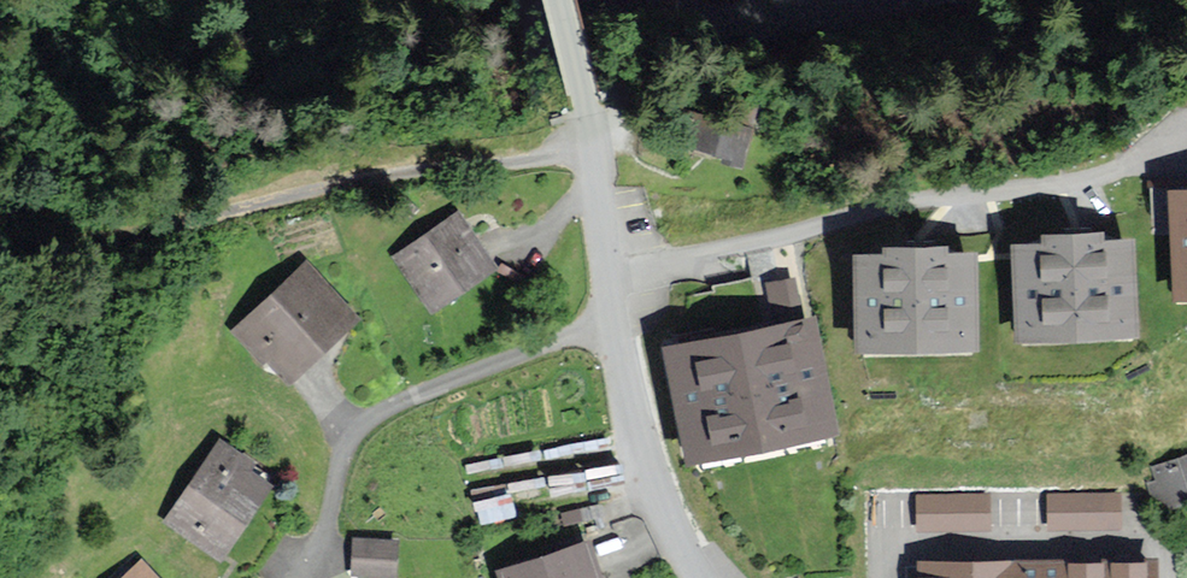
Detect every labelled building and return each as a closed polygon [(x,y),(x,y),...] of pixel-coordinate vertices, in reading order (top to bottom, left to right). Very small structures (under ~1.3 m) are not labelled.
[(741,160),(749,131),(693,116),(685,145),(741,160)] [(1173,195),(1175,299),(1186,299),(1186,194),(1173,195)] [(457,215),(397,256),(433,308),(493,268),(457,215)] [(1073,244),(1014,246),(1018,342),(1138,337),(1134,242),(1073,244)] [(914,257),(855,257),(857,352),(973,350),(971,256),(914,257)] [(307,266),(239,328),(288,382),(356,320),(307,266)] [(798,273),(765,278),(772,319),(804,314),(798,273)] [(811,324),(669,352),(690,459),(832,431),(811,324)] [(250,464),(221,445),(170,520),(223,556),(270,487),(246,471),(250,464)] [(467,458),(473,519),(515,515),(514,497),(543,494),(538,451),(467,458)] [(1156,469),(1161,484),(1151,487),(1159,513),(1186,503),(1186,458),(1156,469)] [(1118,495),(1049,496),(1050,528),(1118,527),(1118,495)] [(987,496),(919,497),(919,529),(987,528),(987,496)] [(396,545),(354,542),(352,572),(395,575),(396,545)] [(500,574),(502,577),(599,577),(588,545),(500,574)] [(125,577),(154,577),(140,563),(125,577)] [(923,564),(923,577),(1156,577),(1156,563),(923,564)]
